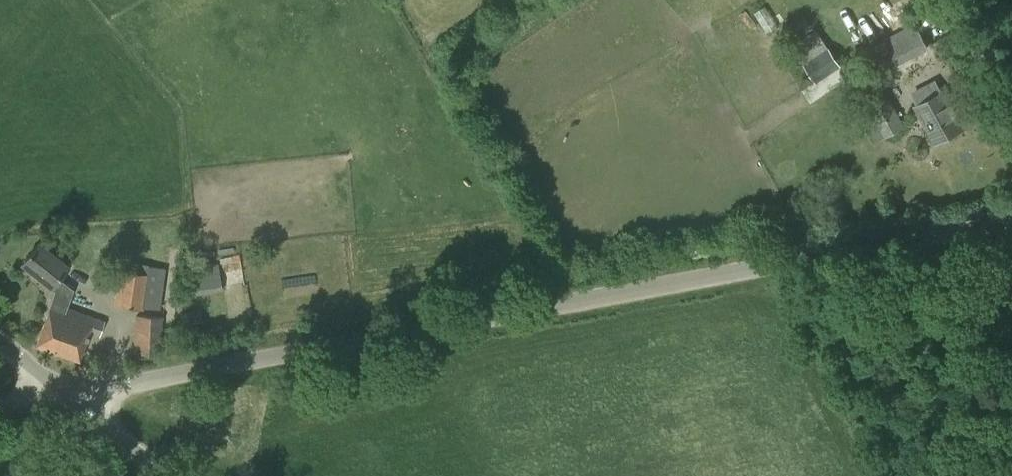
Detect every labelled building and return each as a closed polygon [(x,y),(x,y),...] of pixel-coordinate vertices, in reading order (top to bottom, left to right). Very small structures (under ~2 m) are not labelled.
[(884,70),(926,48),(914,25),(872,48),(884,70)] [(815,81),(839,65),(835,57),(817,30),(792,45),(815,81)] [(938,145),(967,130),(947,91),(917,106),(938,145)] [(873,143),(905,126),(887,93),(855,111),(873,143)] [(100,334),(105,320),(67,307),(73,289),(60,278),(69,266),(40,242),(24,263),(56,289),(37,345),(82,361),(92,331),(100,334)] [(189,293),(220,288),(216,262),(185,267),(189,293)] [(159,309),(166,268),(147,265),(146,274),(119,270),(114,305),(144,310),(144,307),(159,309)] [(182,325),(201,322),(199,310),(180,313),(182,325)] [(163,319),(163,316),(136,315),(134,353),(162,354),(163,329),(161,329),(162,319),(163,319)]
